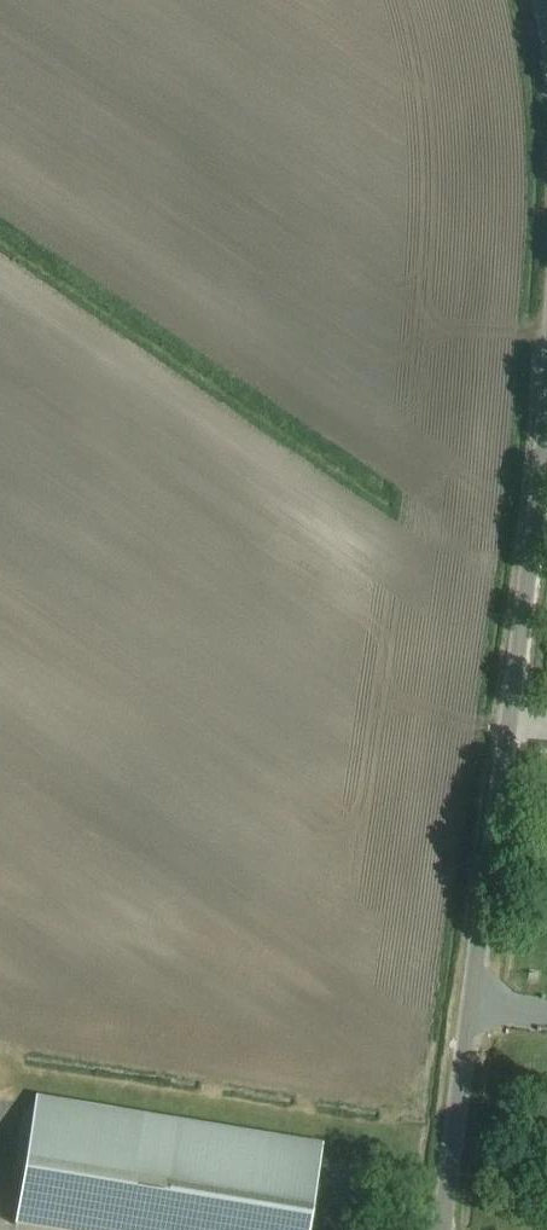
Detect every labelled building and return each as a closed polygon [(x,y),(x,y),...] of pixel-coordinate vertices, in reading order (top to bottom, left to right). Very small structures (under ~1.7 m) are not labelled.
[(37,1098),(15,1229),(19,1229),(308,1229),(322,1145),(37,1098)]
